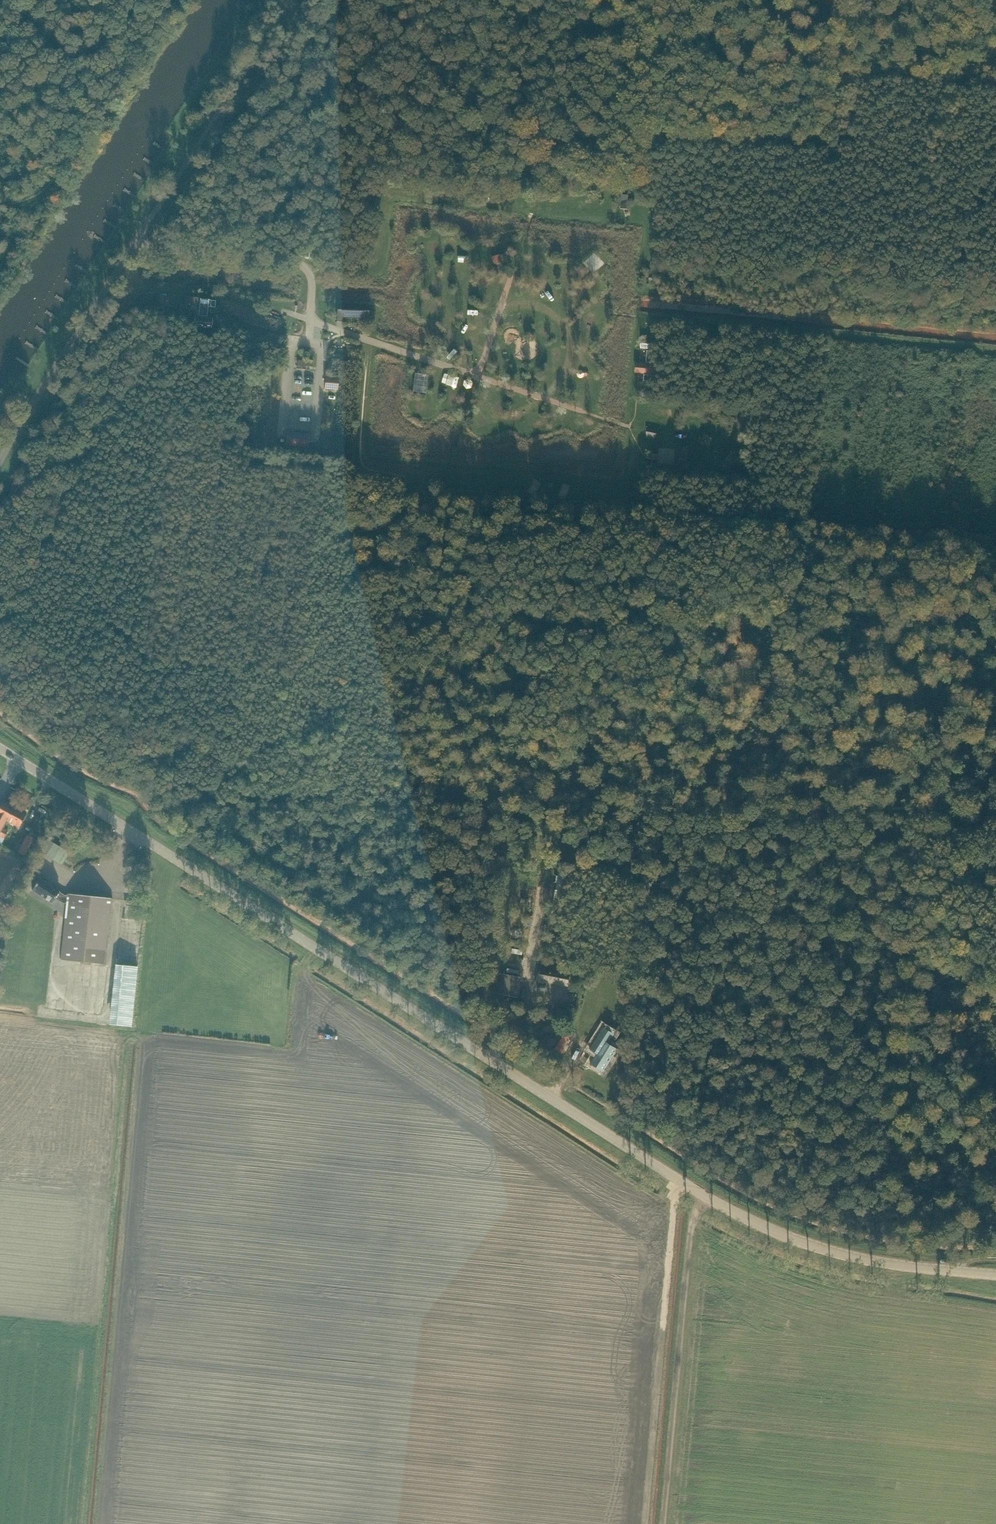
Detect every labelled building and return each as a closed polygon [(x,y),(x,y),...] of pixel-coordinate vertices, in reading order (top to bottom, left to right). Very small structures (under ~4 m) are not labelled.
[(574,189),(570,173),(561,176),(565,192),(574,189)] [(493,262),(504,259),(503,254),(491,257),(493,262)] [(600,262),(599,260),(597,258),(595,257),(593,257),(591,257),(589,258),(588,260),(587,262),(586,264),(587,266),(588,268),(590,269),(592,270),(594,270),(596,270),(598,268),(600,266),(600,264),(600,262)] [(185,297),(184,305),(197,306),(198,302),(200,302),(198,316),(201,316),(201,318),(194,317),(193,326),(211,328),(212,319),(204,318),(204,317),(207,317),(208,307),(214,308),(215,301),(200,299),(200,300),(198,300),(198,298),(185,297)] [(336,310),(336,321),(343,321),(343,317),(362,318),(362,322),(369,322),(370,311),(336,310)] [(656,374),(656,363),(649,363),(653,363),(653,350),(650,350),(650,349),(653,349),(653,344),(641,343),(641,348),(647,348),(647,350),(646,363),(636,363),(635,373),(644,373),(644,381),(652,381),(653,374),(656,374)] [(419,373),(416,373),(413,392),(426,394),(429,375),(419,373)] [(325,378),(324,389),(337,390),(338,379),(325,378)] [(657,428),(648,426),(646,437),(655,439),(657,428)] [(286,440),(285,445),(307,447),(309,434),(287,432),(286,436),(286,440)] [(672,461),(673,459),(673,456),(673,454),(672,453),(670,451),(669,451),(667,450),(665,451),(663,452),(662,453),(661,455),(661,458),(661,460),(663,461),(664,463),(667,463),(669,463),(671,462),(672,461)] [(343,546),(347,532),(341,530),(336,544),(343,546)] [(2,829),(6,821),(13,808),(1,802),(0,804),(0,832),(2,829)] [(13,808),(6,821),(19,827),(25,815),(13,808)] [(70,853),(57,846),(45,839),(38,851),(50,858),(50,857),(62,865),(70,853)] [(19,852),(24,855),(31,843),(26,840),(19,852)] [(57,891),(58,891),(38,878),(31,890),(51,903),(54,898),(61,902),(66,904),(60,959),(104,963),(110,899),(67,894),(67,895),(63,895),(57,891)] [(110,1024),(130,1026),(136,966),(116,964),(110,1024)] [(538,981),(568,986),(571,972),(541,966),(538,981)] [(498,993),(515,997),(518,977),(502,974),(498,993)] [(604,1072),(614,1056),(618,1049),(614,1047),(609,1044),(614,1034),(603,1027),(590,1049),(596,1053),(590,1064),(604,1072)] [(561,1030),(548,1044),(555,1050),(568,1037),(561,1030)]
